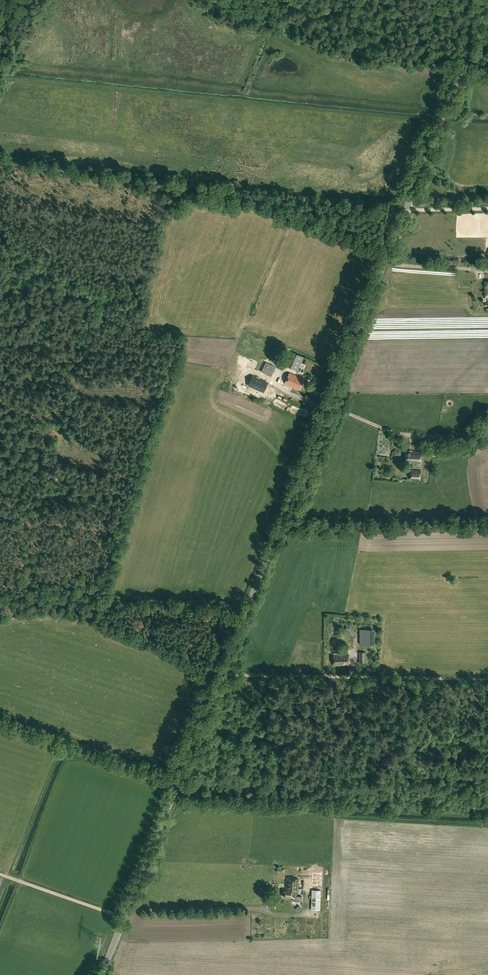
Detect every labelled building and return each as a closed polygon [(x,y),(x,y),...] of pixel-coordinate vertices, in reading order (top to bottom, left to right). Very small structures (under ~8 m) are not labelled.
[(303,357),(292,352),(286,366),(297,371),(303,357)] [(299,390),(304,380),(289,373),(284,384),(299,390)] [(268,382),(256,376),(255,376),(252,384),(258,387),(257,388),(264,391),(268,382)] [(263,419),(266,414),(260,410),(258,415),(263,419)] [(421,464),(422,452),(406,451),(405,463),(421,464)] [(420,481),(420,470),(410,470),(410,480),(420,481)] [(359,644),(374,644),(374,629),(359,629),(359,644)] [(337,654),(337,650),(333,650),(333,666),(348,666),(348,654),(337,654)] [(321,874),(313,874),(312,886),(320,887),(321,874)] [(286,878),(286,890),(297,890),(298,890),(298,879),(286,878)] [(311,910),(319,910),(320,890),(312,890),(311,910)]
